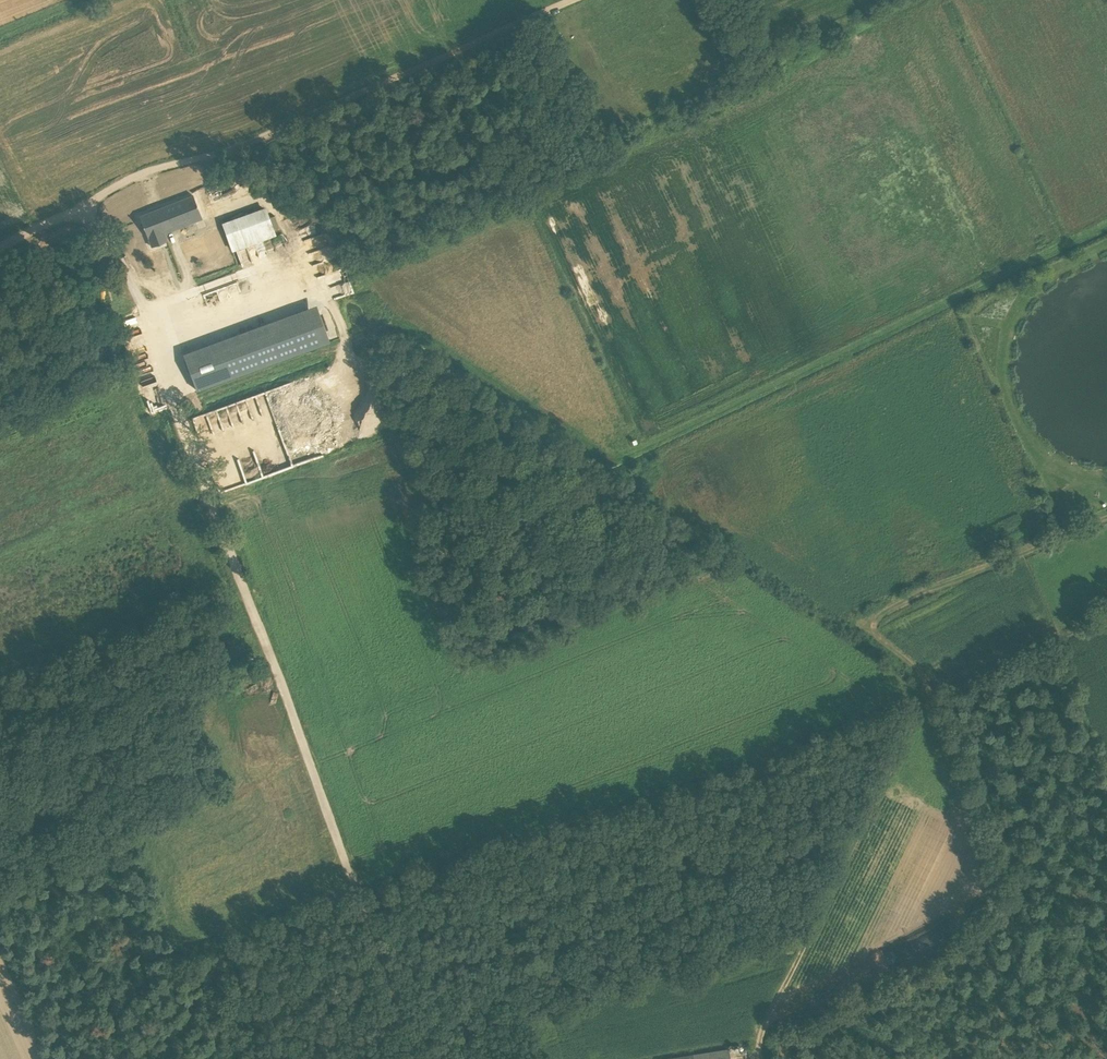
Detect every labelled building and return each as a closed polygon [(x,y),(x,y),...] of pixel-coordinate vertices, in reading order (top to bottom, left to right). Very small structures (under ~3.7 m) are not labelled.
[(194,196),(140,217),(149,239),(152,247),(168,241),(165,233),(167,232),(165,229),(192,219),(193,222),(203,218),(194,196)] [(234,249),(279,236),(271,206),(226,219),(234,249)] [(183,236),(189,259),(231,248),(225,225),(183,236)] [(170,247),(156,252),(162,268),(176,263),(170,247)] [(218,341),(184,353),(197,390),(231,378),(218,341)] [(143,392),(160,386),(156,377),(139,383),(143,392)] [(694,1055),(665,1058),(731,1058),(729,1049),(694,1055)]
